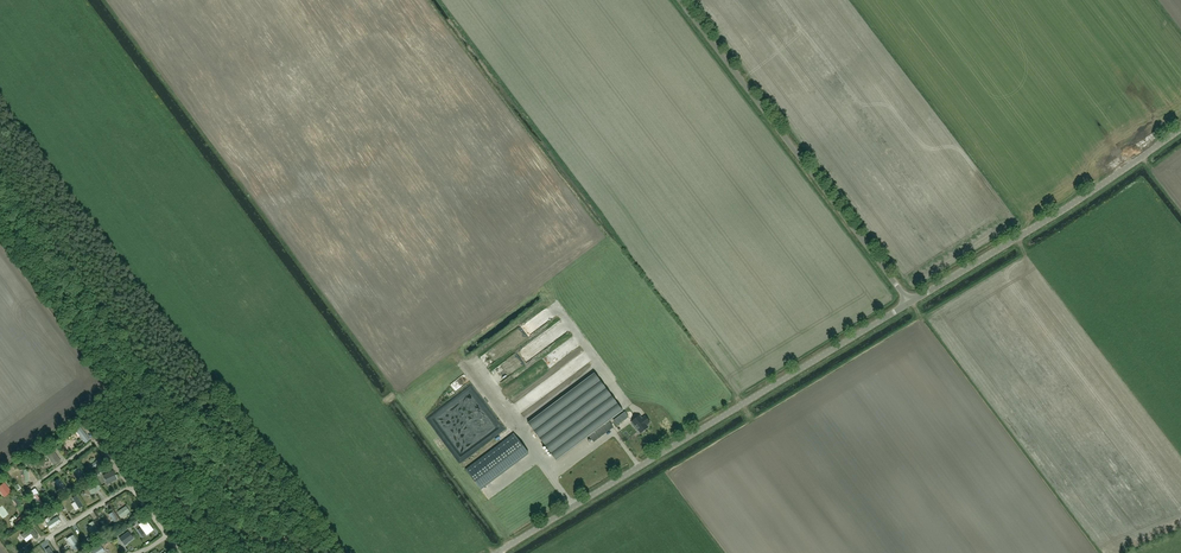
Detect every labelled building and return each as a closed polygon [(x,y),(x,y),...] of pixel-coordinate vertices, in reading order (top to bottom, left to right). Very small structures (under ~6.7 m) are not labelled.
[(595,373),(528,423),(556,461),(590,436),(591,438),(591,439),(593,441),(594,442),(613,427),(609,421),(623,411),(595,373)] [(617,426),(623,421),(620,416),(614,421),(617,426)] [(632,422),(636,426),(635,427),(638,431),(638,430),(639,431),(641,433),(648,427),(646,425),(649,422),(645,416),(641,419),(639,416),(633,421),(632,422)] [(77,430),(76,432),(85,444),(90,440),(80,428),(79,429),(77,430)] [(481,490),(529,454),(518,439),(470,475),(481,490)] [(53,465),(60,460),(54,451),(46,457),(53,465)] [(102,463),(99,459),(88,467),(91,471),(102,463)] [(85,477),(78,468),(77,469),(75,470),(74,471),(81,480),(85,477)] [(117,479),(113,471),(103,476),(106,481),(109,482),(110,483),(117,479)] [(56,481),(55,482),(62,493),(67,489),(59,479),(57,480),(56,481)] [(4,483),(0,486),(0,492),(2,495),(4,497),(6,496),(6,495),(11,491),(4,483)] [(97,483),(88,488),(92,494),(101,489),(97,483)] [(36,495),(32,498),(39,507),(43,504),(36,495)] [(73,498),(79,508),(80,508),(81,508),(82,507),(82,506),(83,506),(76,496),(73,498)] [(130,512),(125,506),(117,512),(121,518),(130,512)] [(115,523),(118,521),(113,513),(109,515),(115,523)] [(15,522),(17,525),(25,519),(23,516),(15,522)] [(61,523),(57,517),(46,524),(50,530),(61,523)] [(153,529),(146,520),(139,525),(144,532),(145,534),(146,534),(148,533),(148,532),(153,529)] [(95,535),(99,532),(93,522),(91,523),(90,523),(89,525),(95,535)] [(38,536),(31,527),(21,535),(24,539),(30,534),(34,539),(38,536)] [(133,539),(128,532),(120,538),(123,543),(124,545),(125,545),(127,544),(127,543),(133,539)] [(73,535),(67,539),(67,540),(74,550),(80,546),(73,535)]
